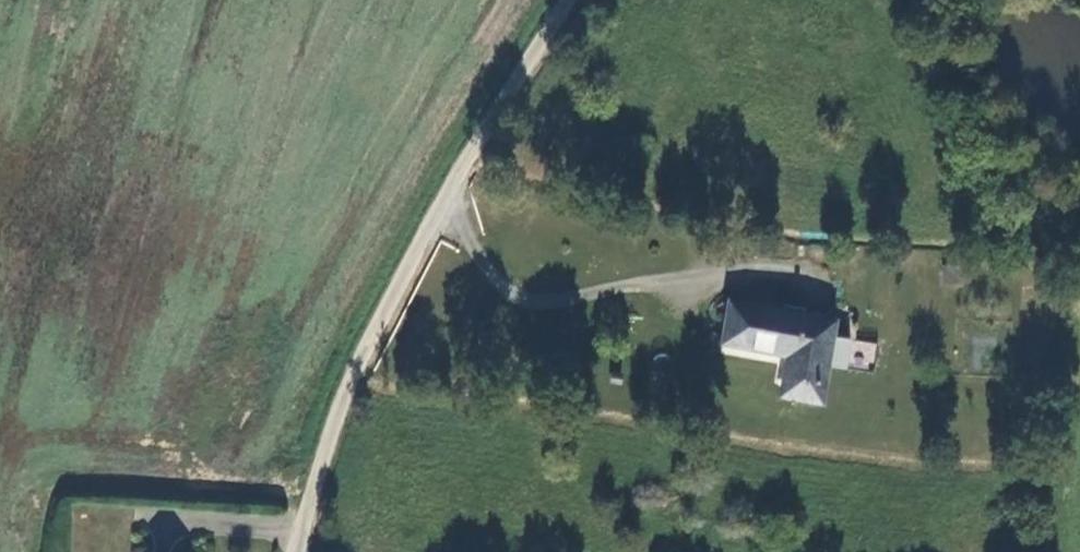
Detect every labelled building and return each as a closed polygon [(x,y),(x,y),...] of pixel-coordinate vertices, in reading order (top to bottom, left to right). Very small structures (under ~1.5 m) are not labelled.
[(719,342),(789,354),(784,397),(813,402),(826,324),(780,317),(781,307),(726,299),(719,342)] [(853,352),(836,349),(833,366),(832,375),(849,378),(853,352)]
